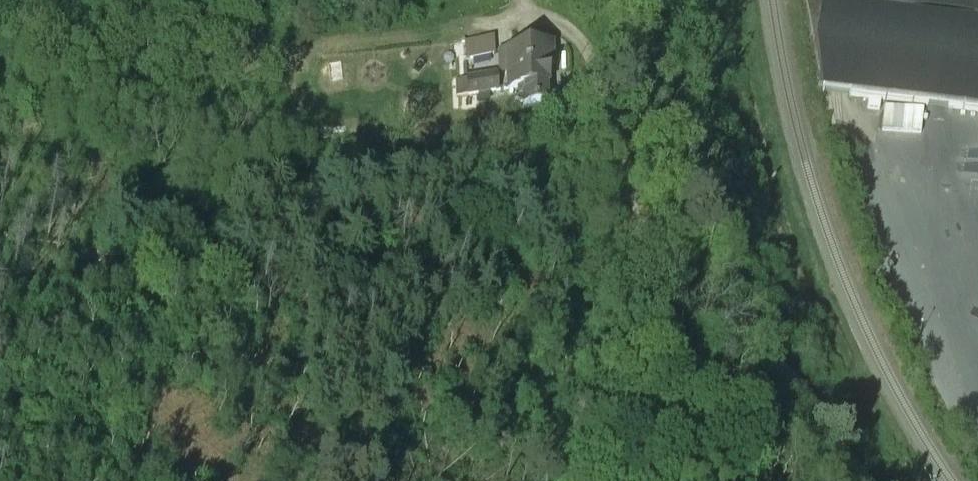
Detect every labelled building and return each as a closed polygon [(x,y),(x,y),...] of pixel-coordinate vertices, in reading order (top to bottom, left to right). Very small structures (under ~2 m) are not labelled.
[(823,87),(977,110),(977,0),(808,0),(823,87)] [(496,25),(466,27),(467,42),(497,41),(496,25)] [(548,38),(502,39),(502,51),(510,51),(511,77),(525,76),(525,94),(549,94),(549,76),(551,76),(551,56),(548,56),(548,38)] [(498,62),(469,62),(462,62),(462,77),(498,77),(498,62)]
